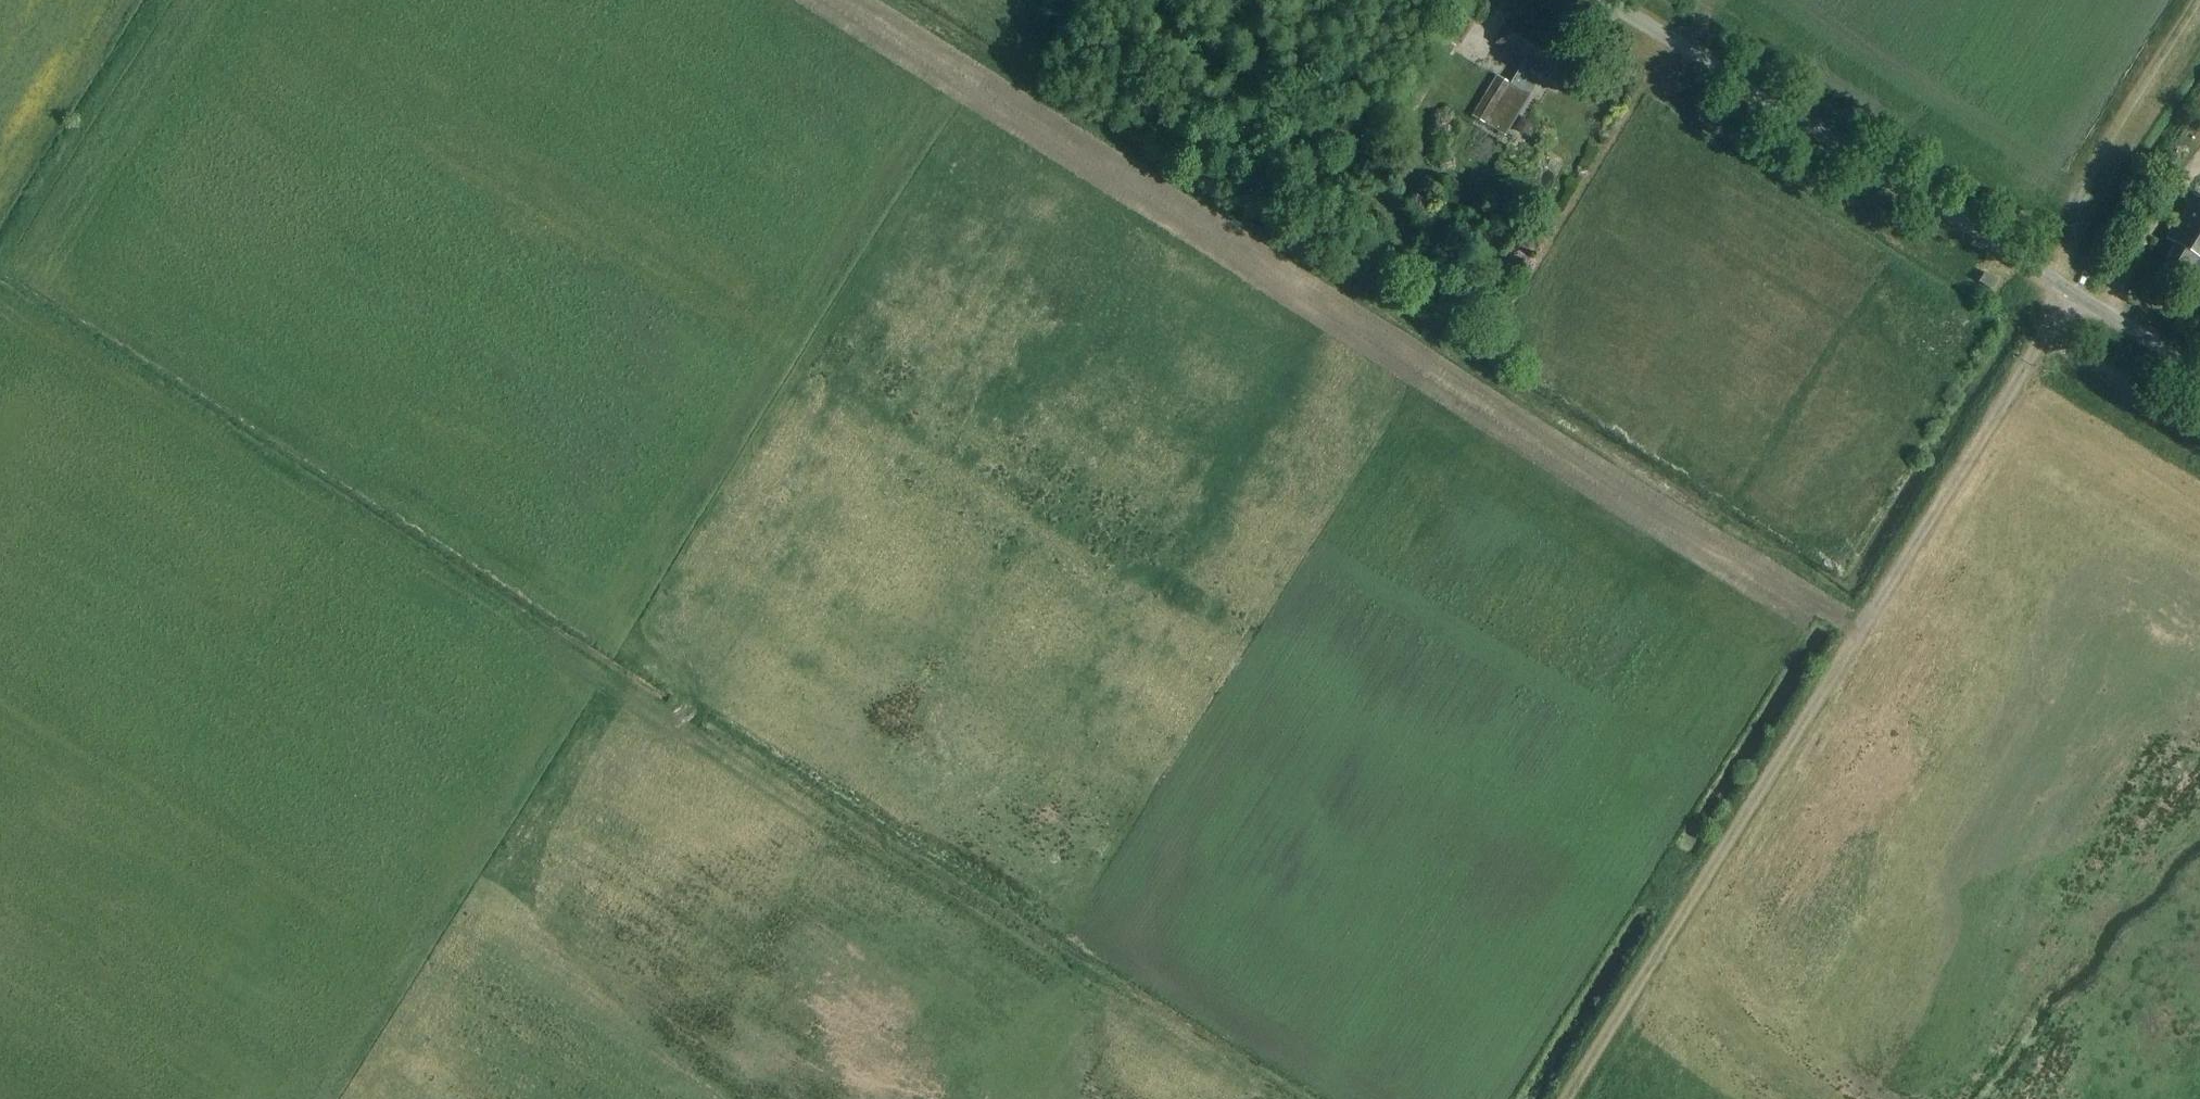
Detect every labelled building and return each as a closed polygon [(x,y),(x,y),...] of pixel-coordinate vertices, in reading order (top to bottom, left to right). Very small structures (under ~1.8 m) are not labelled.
[(1525,63),(1512,84),(1497,75),(1471,117),(1504,138),(1529,97),(1544,74),(1559,83),(1571,60),(1556,50),(1559,46),(1513,17),(1496,44),(1525,63)] [(2195,197),(2167,241),(2176,246),(2163,266),(2195,287),(2199,279),(2199,200),(2195,197)] [(1993,295),(1999,285),(1985,276),(1979,286),(1993,295)]
